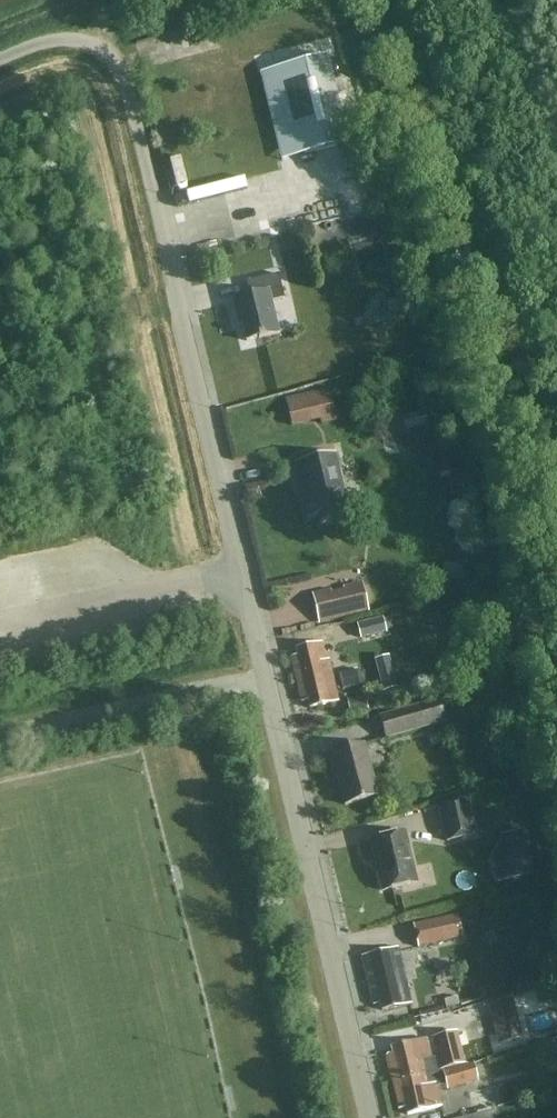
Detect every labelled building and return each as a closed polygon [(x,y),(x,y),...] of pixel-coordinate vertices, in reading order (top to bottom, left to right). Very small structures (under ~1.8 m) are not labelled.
[(328,59),(279,71),(300,156),(349,143),(328,59)] [(251,296),(234,300),(237,315),(241,314),(248,342),(260,339),(260,340),(265,339),(265,338),(280,334),(280,333),(276,334),(269,303),(286,299),(280,275),(248,282),(251,296)] [(329,388),(286,398),(290,417),(319,410),(321,419),(322,424),(337,420),(329,388)] [(427,448),(431,466),(437,465),(447,462),(443,444),(427,448)] [(336,452),(295,462),(308,518),(319,516),(321,524),(343,519),(341,510),(350,508),(336,452)] [(469,564),(444,563),(443,578),(468,579),(469,564)] [(369,611),(363,582),(344,586),(344,590),(332,593),(331,590),(313,594),(319,623),(369,611)] [(384,621),(383,619),(357,625),(361,639),(387,632),(387,630),(395,628),(392,618),(384,621)] [(311,708),(339,702),(330,661),(327,661),(322,643),(296,648),(298,655),(293,656),(302,701),(309,700),(311,708)] [(389,657),(376,660),(384,692),(397,689),(389,657)] [(360,671),(341,676),(344,689),(364,684),(360,671)] [(447,722),(440,700),(381,717),(387,738),(447,722)] [(336,778),(339,777),(347,805),(380,796),(366,743),(329,753),(336,778)] [(465,800),(442,805),(442,807),(439,807),(447,842),(477,834),(469,800),(465,801),(465,800)] [(384,890),(418,882),(406,831),(371,840),(384,890)] [(501,840),(511,880),(532,874),(521,832),(500,837),(501,840)] [(418,948),(463,938),(458,914),(413,924),(418,948)] [(383,1011),(412,1004),(397,947),(363,955),(375,1004),(381,1003),(383,1011)] [(490,1004),(500,1043),(525,1036),(514,997),(490,1004)] [(458,1051),(453,1033),(430,1039),(434,1055),(428,1057),(428,1059),(423,1038),(392,1046),(394,1054),(387,1056),(394,1083),(433,1073),(458,1066),(462,1065),(461,1061),(482,1056),(479,1045),(458,1051)] [(480,1081),(475,1062),(459,1066),(458,1066),(433,1073),(394,1083),(401,1110),(408,1108),(410,1116),(441,1108),(435,1087),(447,1083),(449,1089),(480,1081)] [(479,1088),(482,1105),(508,1101),(505,1083),(479,1088)]
